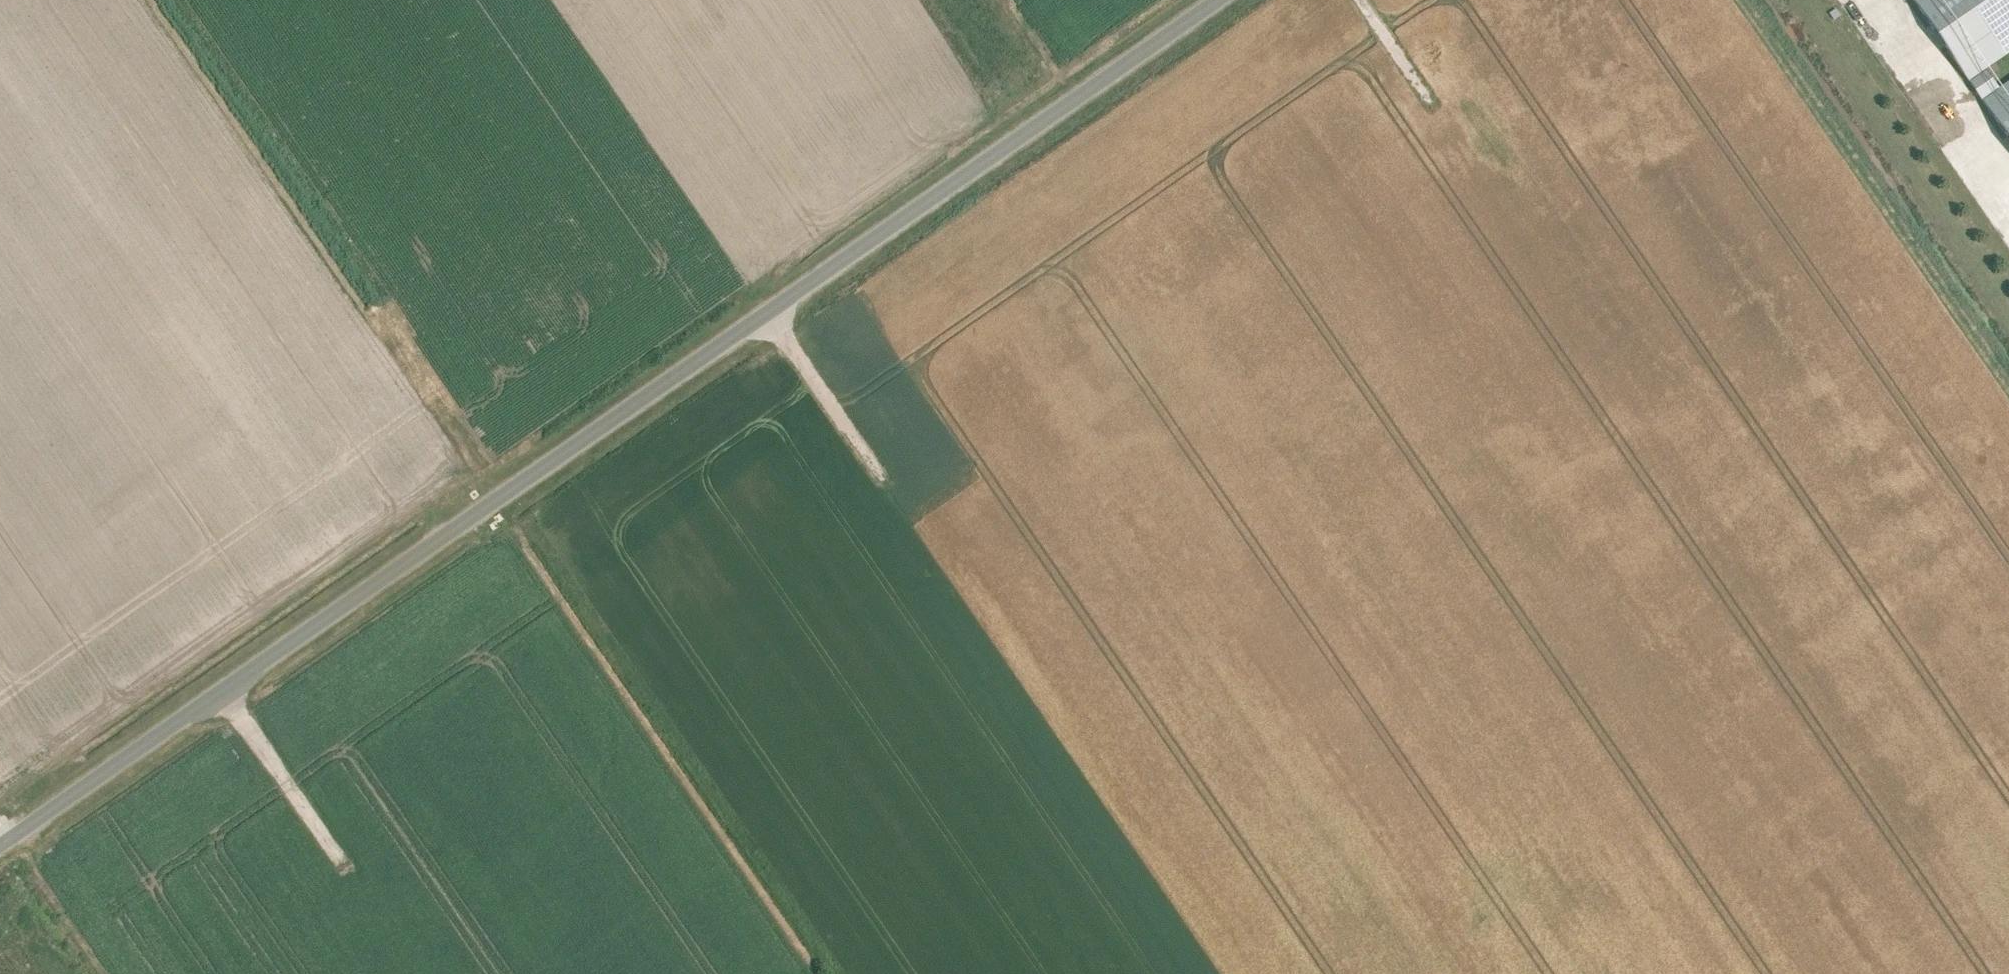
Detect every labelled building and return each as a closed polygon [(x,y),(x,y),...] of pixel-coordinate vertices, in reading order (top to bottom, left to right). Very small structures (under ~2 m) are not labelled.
[(2008,139),(2008,86),(2000,92),(1984,69),(2008,52),(2008,0),(1913,0),(2008,139)]
